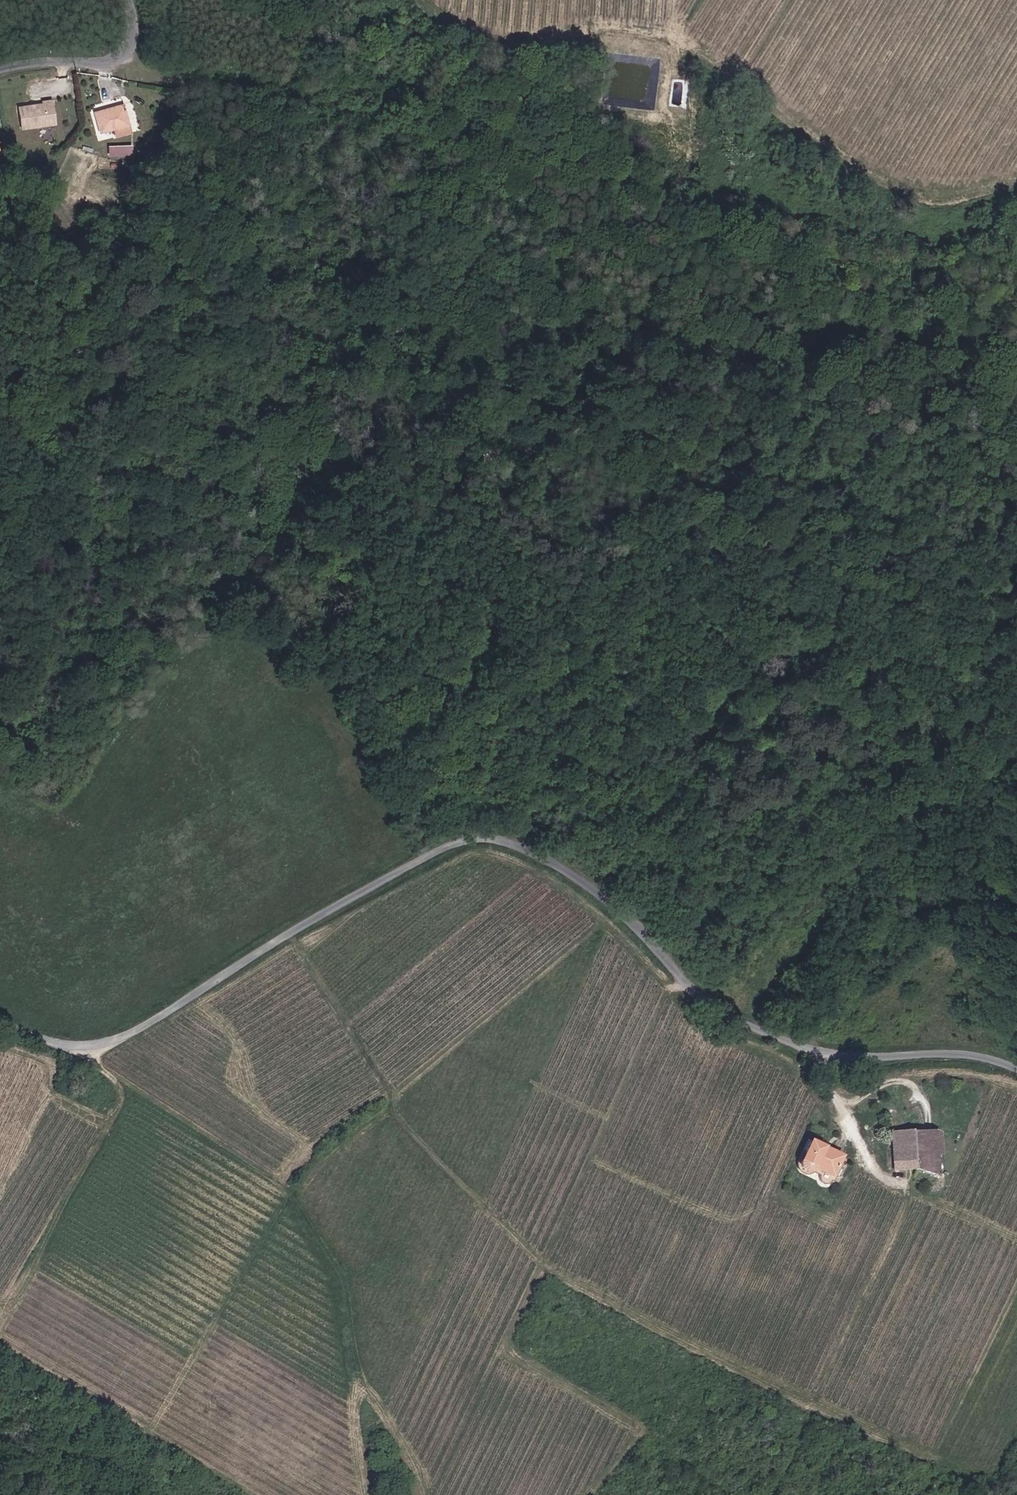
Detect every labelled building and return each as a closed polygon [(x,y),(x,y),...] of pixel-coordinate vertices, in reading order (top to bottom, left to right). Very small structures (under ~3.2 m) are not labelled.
[(56,124),(53,100),(45,101),(45,103),(37,104),(36,106),(33,106),(32,105),(21,106),(23,128),(34,127),(56,124)] [(131,124),(125,104),(97,112),(103,132),(115,128),(131,124)] [(133,130),(131,124),(115,128),(117,135),(133,130)] [(108,158),(133,158),(133,144),(109,144),(108,158)] [(624,537),(630,529),(621,522),(615,530),(624,537)] [(605,552),(610,545),(603,539),(597,545),(605,552)] [(591,557),(597,561),(602,554),(596,550),(591,557)] [(17,774),(5,766),(0,773),(0,774),(12,782),(17,774)] [(914,1132),(913,1131),(893,1132),(895,1170),(916,1169),(914,1132)] [(937,1132),(914,1132),(916,1169),(934,1174),(937,1170),(937,1154),(941,1154),(941,1134),(937,1132)] [(844,1156),(811,1141),(803,1157),(802,1161),(803,1165),(804,1168),(806,1169),(808,1170),(810,1170),(812,1169),(815,1166),(835,1176),(844,1156)]
